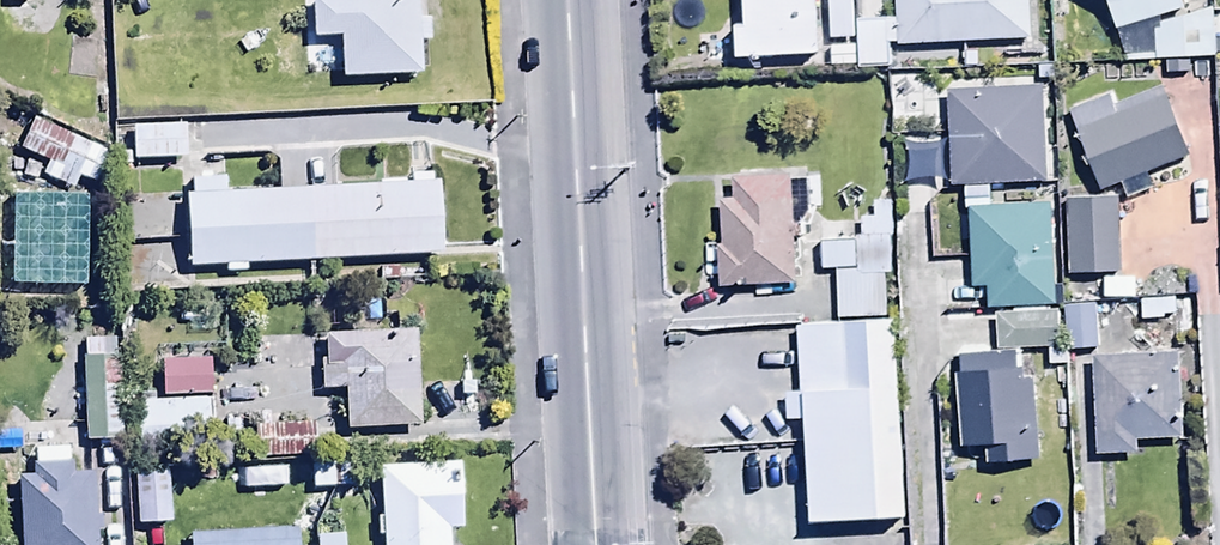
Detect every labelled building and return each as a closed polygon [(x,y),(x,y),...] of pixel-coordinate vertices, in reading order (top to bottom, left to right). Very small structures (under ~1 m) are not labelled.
[(742,27),(733,27),(734,60),(817,57),(815,0),(741,0),(742,27)] [(896,22),(897,47),(963,45),(964,73),(993,72),(993,44),(1027,43),(1026,0),(895,0),(896,22)] [(1162,22),(1183,15),(1178,0),(1103,0),(1115,37),(1153,25),(1162,22)] [(428,25),(415,25),(414,1),(308,3),(309,39),(341,38),(342,83),(416,82),(415,48),(428,47),(428,25)] [(1153,25),(1156,67),(1166,67),(1166,78),(1192,77),(1192,66),(1215,65),(1213,14),(1163,28),(1162,22),(1153,25)] [(857,51),(859,76),(890,75),(889,48),(897,47),(896,22),(857,23),(857,51)] [(313,62),(313,44),(285,43),(285,81),(335,81),(335,63),(313,62)] [(859,76),(857,51),(830,52),(831,76),(859,76)] [(1189,163),(1159,88),(1114,106),(1109,92),(1065,109),(1100,198),(1122,190),(1128,204),(1156,193),(1150,179),(1189,163)] [(947,146),(948,182),(949,194),(1046,190),(1043,93),(945,96),(947,146)] [(71,192),(77,180),(96,189),(110,158),(32,122),(18,153),(48,166),(42,179),(71,192)] [(133,130),(133,164),(184,164),(184,130),(133,130)] [(948,182),(947,146),(904,147),(905,183),(948,182)] [(186,273),(225,271),(225,277),(246,276),(245,269),(440,260),(436,189),(430,189),(430,180),(409,181),(409,190),(223,200),(222,182),(190,184),(190,201),(182,201),(186,273)] [(789,244),(785,183),(735,186),(737,207),(720,208),(722,250),(717,251),(720,292),(796,288),(794,244),(789,244)] [(1119,204),(1066,205),(1067,280),(1120,278),(1119,204)] [(988,294),(989,314),(1057,311),(1052,211),(967,214),(971,295),(988,294)] [(0,271),(0,299),(5,297),(8,303),(29,295),(16,264),(0,271)] [(1177,303),(1138,305),(1140,325),(1178,323),(1177,303)] [(1095,307),(1064,309),(1066,354),(1097,353),(1095,307)] [(897,513),(888,318),(798,322),(808,517),(897,513)] [(1057,318),(994,322),(996,355),(1059,351),(1057,318)] [(414,336),(322,340),(323,365),(318,366),(319,396),(344,394),(345,434),(418,431),(414,336)] [(84,342),(87,445),(123,444),(121,388),(106,389),(105,342),(84,342)] [(1019,358),(957,360),(959,453),(986,452),(987,471),(1032,470),(1031,451),(1027,450),(1026,416),(1035,415),(1034,385),(1020,386),(1019,358)] [(1096,462),(1134,460),(1133,442),(1182,440),(1178,359),(1091,364),(1096,462)] [(161,364),(162,399),(210,398),(209,362),(161,364)] [(213,451),(212,404),(137,405),(138,452),(213,451)] [(315,430),(254,430),(254,462),(315,461),(315,430)] [(18,454),(23,544),(98,544),(94,479),(75,480),(74,467),(69,468),(69,452),(18,454)] [(378,472),(378,538),(382,538),(382,544),(448,544),(447,535),(459,535),(457,469),(378,472)] [(300,492),(342,492),(342,470),(313,470),(313,474),(300,474),(300,492)] [(169,529),(169,477),(131,476),(131,529),(143,529),(169,529)] [(309,502),(292,529),(311,541),(329,514),(309,502)] [(169,529),(143,529),(143,544),(169,544),(169,529)] [(298,535),(191,540),(191,544),(298,544),(298,535)]
